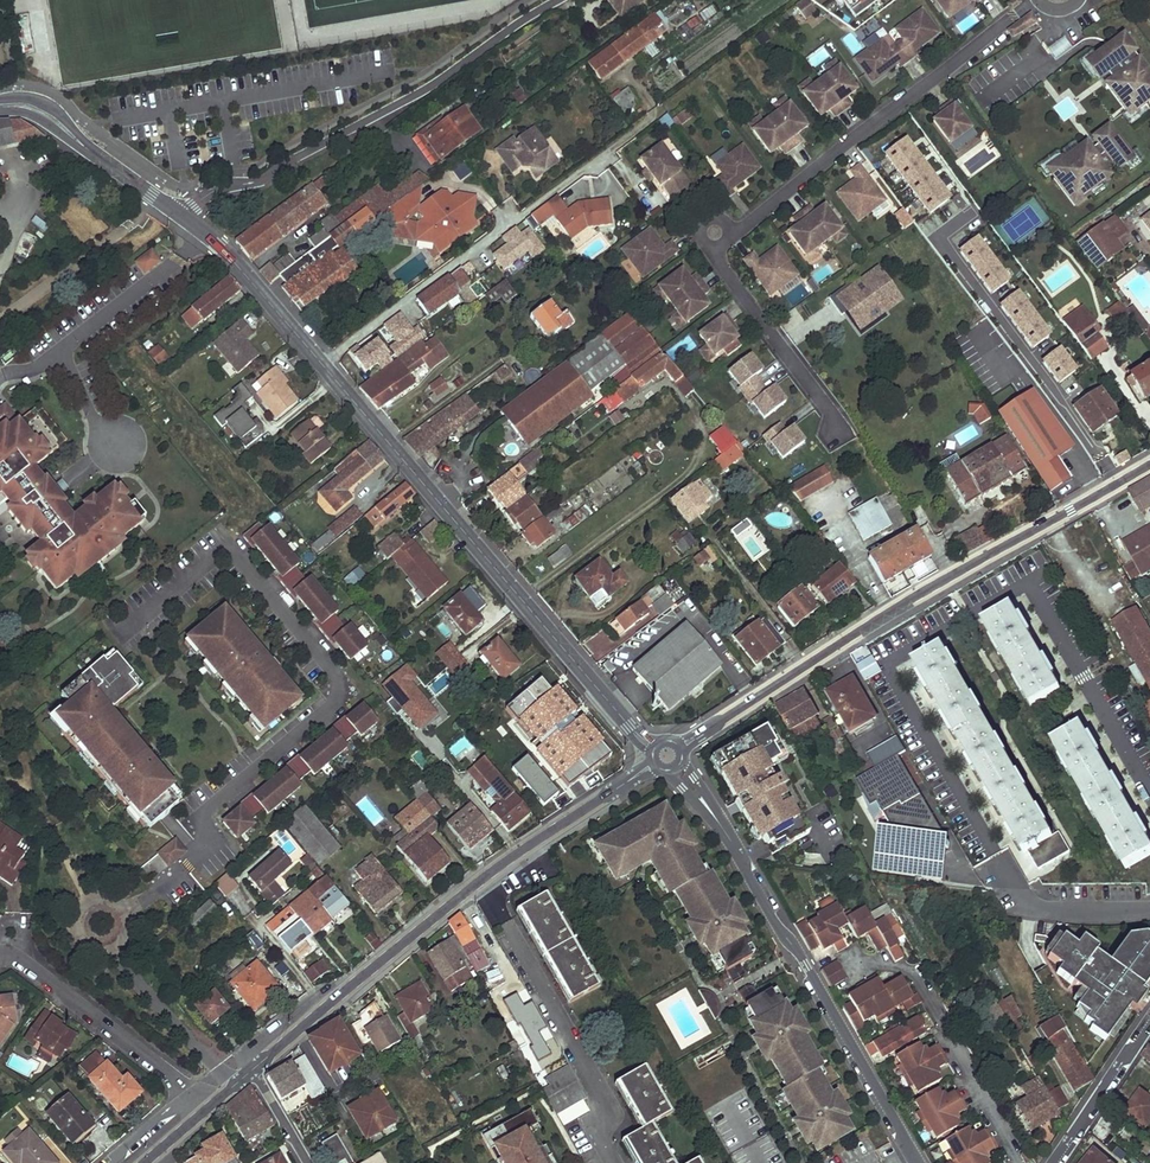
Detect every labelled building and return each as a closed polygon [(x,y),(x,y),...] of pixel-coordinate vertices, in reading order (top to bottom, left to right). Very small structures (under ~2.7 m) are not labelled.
[(617,13),(631,4),(635,10),(648,0),(608,0),(617,13)] [(799,2),(808,14),(819,6),(817,4),(811,0),(802,0),(799,2)] [(856,16),(879,0),(845,0),(856,16)] [(947,19),(972,0),(933,0),(947,19)] [(1007,6),(1010,11),(1018,5),(1015,0),(1007,6)] [(631,4),(617,13),(622,19),(635,10),(631,4)] [(698,13),(703,23),(717,16),(712,6),(698,13)] [(659,10),(655,13),(668,30),(672,27),(659,10)] [(901,40),(894,46),(906,62),(914,57),(911,54),(937,34),(920,12),(894,31),(901,40)] [(587,62),(600,80),(668,30),(655,13),(625,34),(627,37),(598,58),(596,56),(587,62)] [(1029,15),(1016,24),(1021,30),(1033,20),(1029,15)] [(676,32),(684,42),(695,34),(688,24),(676,32)] [(1016,24),(1007,32),(1011,37),(1021,30),(1016,24)] [(761,46),(770,41),(765,33),(756,38),(761,46)] [(853,57),(862,50),(850,33),(841,40),(853,57)] [(906,62),(894,46),(885,35),(878,40),(880,42),(854,61),(871,84),(896,65),(898,68),(906,62)] [(1120,36),(1084,63),(1096,79),(1104,73),(1110,80),(1104,84),(1132,122),(1149,109),(1149,78),(1131,53),(1133,51),(1120,36)] [(1062,38),(1046,49),(1054,60),(1069,48),(1062,38)] [(823,46),(809,57),(817,67),(831,55),(823,46)] [(833,63),(824,71),(828,77),(837,69),(833,63)] [(727,80),(729,70),(720,68),(717,77),(727,80)] [(828,77),(820,83),(842,112),(850,107),(845,100),(855,92),(837,69),(828,77)] [(807,83),(797,90),(802,96),(811,89),(807,83)] [(842,112),(820,83),(811,89),(802,96),(819,119),(829,111),(834,118),(842,112)] [(622,93),(633,108),(639,103),(628,88),(622,93)] [(613,99),(624,114),(633,108),(622,93),(613,99)] [(783,101),(774,108),(778,114),(788,107),(783,101)] [(937,119),(932,123),(949,145),(958,139),(970,130),(950,103),(939,112),(942,116),(937,119)] [(417,136),(438,162),(480,131),(459,106),(417,136)] [(778,114),(770,120),(792,150),(800,144),(795,137),(805,130),(788,107),(778,114)] [(792,150),(770,120),(762,127),(752,134),(769,157),(779,149),(784,156),(792,150)] [(757,121),(748,128),(752,134),(762,127),(757,121)] [(41,137),(20,122),(0,123),(0,146),(41,137)] [(1052,168),(1047,172),(1073,206),(1089,194),(1088,192),(1109,176),(1104,169),(1111,164),(1116,170),(1131,159),(1106,126),(1092,138),(1097,145),(1090,150),(1085,143),(1063,160),(1062,158),(1050,166),(1052,168)] [(496,149),(513,172),(524,164),(528,165),(530,170),(540,169),(542,173),(556,163),(557,158),(534,127),(522,136),(525,140),(518,144),(513,137),(496,149)] [(951,203),(905,137),(878,156),(924,222),(951,203)] [(958,139),(949,145),(956,154),(965,148),(958,139)] [(662,186),(674,202),(692,189),(659,145),(638,159),(646,170),(654,181),(659,188),(662,186)] [(723,178),(715,184),(727,200),(736,194),(733,190),(759,171),(741,149),(715,168),(723,178)] [(882,199),(859,168),(850,174),(856,181),(837,196),(858,223),(878,207),(875,204),(882,199)] [(540,169),(530,170),(536,177),(542,173),(540,169)] [(646,170),(641,173),(649,184),(654,181),(646,170)] [(428,179),(418,172),(409,179),(416,188),(422,184),(428,179)] [(310,187),(315,194),(328,184),(323,177),(310,187)] [(416,188),(409,179),(403,183),(387,195),(371,207),(378,216),(383,213),(402,199),(416,188)] [(387,195),(380,184),(334,218),(342,228),(347,225),(368,209),(375,219),(378,216),(371,207),(387,195)] [(416,188),(402,199),(407,207),(402,210),(407,217),(417,211),(422,184),(416,188)] [(235,242),(250,260),(313,213),(314,211),(323,204),(315,194),(310,187),(235,242)] [(421,223),(419,239),(434,241),(443,252),(464,236),(459,229),(473,219),(475,199),(459,197),(453,202),(448,195),(426,192),(423,214),(429,218),(421,223)] [(569,210),(559,196),(532,215),(539,225),(553,215),(568,236),(585,222),(590,223),(591,226),(612,223),(608,200),(578,204),(569,210)] [(402,199),(383,213),(394,228),(397,225),(403,225),(404,220),(407,217),(402,210),(407,207),(402,199)] [(885,202),(882,199),(875,204),(878,207),(885,202)] [(809,209),(801,215),(824,245),(832,238),(841,231),(824,208),(814,216),(809,209)] [(368,209),(347,225),(356,237),(377,221),(375,219),(368,209)] [(902,209),(893,216),(904,231),(913,224),(902,209)] [(1138,221),(1149,237),(1149,212),(1138,221)] [(824,245),(801,215),(793,221),(799,228),(789,235),(806,258),(815,251),(824,245)] [(308,241),(314,249),(342,228),(334,218),(332,216),(322,223),(326,228),(308,241)] [(1117,217),(1106,226),(1117,241),(1129,233),(1117,217)] [(31,224),(43,233),(47,228),(35,218),(31,224)] [(473,219),(459,229),(464,236),(477,226),(473,219)] [(585,222),(568,236),(569,238),(586,226),(591,226),(590,223),(585,222)] [(397,225),(394,228),(392,235),(419,239),(421,223),(403,225),(397,225)] [(1079,243),(1098,269),(1124,250),(1117,241),(1106,226),(1105,224),(1079,243)] [(282,287),(294,302),(298,298),(306,307),(333,288),(335,291),(359,273),(344,252),(336,258),(333,254),(341,247),(343,249),(356,237),(347,225),(342,228),(314,249),(295,264),(281,275),(279,276),(287,284),(282,287)] [(841,231),(832,238),(836,244),(846,237),(841,231)] [(649,233),(622,254),(637,274),(641,272),(646,278),(677,255),(671,246),(664,252),(649,233)] [(986,300),(1009,287),(981,240),(959,252),(986,300)] [(471,263),(475,270),(490,258),(497,267),(508,258),(497,243),(471,263)] [(753,257),(744,263),(768,295),(774,290),(777,293),(798,278),(777,250),(758,264),(753,257)] [(159,261),(152,251),(136,262),(144,273),(159,261)] [(806,258),(810,264),(820,257),(815,251),(806,258)] [(273,266),(281,275),(295,264),(288,255),(273,266)] [(475,270),(482,279),(497,267),(490,258),(475,270)] [(260,272),(270,284),(279,276),(270,264),(268,265),(264,267),(260,272)] [(858,338),(905,305),(878,267),(831,300),(858,338)] [(419,303),(429,317),(439,309),(453,299),(459,295),(458,291),(469,284),(459,271),(450,277),(451,279),(419,303)] [(641,272),(637,274),(643,281),(646,278),(641,272)] [(570,279),(576,287),(584,281),(578,273),(570,279)] [(682,274),(659,291),(666,300),(673,309),(702,286),(696,278),(689,283),(682,274)] [(241,290),(230,277),(182,318),(192,329),(241,290)] [(505,282),(481,298),(489,311),(514,294),(505,282)] [(702,286),(673,309),(679,317),(686,326),(709,309),(701,299),(708,294),(702,286)] [(774,290),(768,295),(770,298),(777,293),(774,290)] [(659,291),(653,295),(660,305),(666,300),(659,291)] [(439,309),(445,318),(459,307),(453,299),(439,309)] [(530,317),(547,340),(558,331),(560,332),(573,322),(566,311),(560,315),(550,302),(530,317)] [(1069,332),(1079,346),(1081,348),(1085,354),(1090,361),(1106,350),(1094,333),(1099,330),(1084,309),(1072,317),(1078,325),(1069,332)] [(1112,320),(1117,328),(1131,319),(1125,311),(1112,320)] [(651,340),(629,313),(600,336),(515,401),(511,404),(500,412),(524,442),(588,393),(609,377),(617,388),(660,356),(663,354),(651,340)] [(679,317),(673,321),(680,331),(686,326),(679,317)] [(732,326),(726,318),(700,338),(708,349),(715,358),(737,342),(734,337),(731,332),(735,329),(732,326)] [(253,333),(242,320),(213,344),(238,373),(259,355),(248,342),(246,344),(244,341),(246,340),(253,333)] [(391,349),(398,357),(425,337),(418,328),(391,349)] [(564,338),(560,332),(558,331),(547,340),(553,347),(564,338)] [(373,335),(343,354),(360,380),(390,361),(373,335)] [(360,388),(367,397),(389,381),(400,395),(417,384),(410,376),(405,369),(414,363),(415,364),(422,359),(426,365),(430,370),(448,356),(435,339),(430,344),(426,339),(360,388)] [(147,352),(158,365),(169,357),(158,343),(147,352)] [(708,349),(699,356),(706,365),(715,358),(708,349)] [(1040,364),(1059,389),(1078,374),(1059,350),(1040,364)] [(495,373),(500,380),(511,372),(513,376),(529,364),(520,354),(495,373)] [(760,425),(787,406),(774,387),(767,391),(758,378),(763,375),(749,355),(724,373),(760,425)] [(661,358),(660,356),(617,388),(615,390),(624,401),(633,395),(634,389),(641,384),(644,386),(663,371),(676,385),(684,378),(667,358),(661,358)] [(405,369),(410,376),(426,365),(422,359),(415,364),(414,363),(405,369)] [(1144,401),(1149,397),(1149,365),(1130,377),(1144,401)] [(695,366),(682,375),(689,385),(702,376),(695,366)] [(257,393),(276,417),(296,401),(283,384),(278,377),(281,374),(275,367),(258,380),(264,388),(257,393)] [(500,380),(506,387),(516,379),(513,376),(511,372),(500,380)] [(464,395),(478,413),(508,391),(506,387),(500,380),(495,373),(464,395)] [(287,382),(281,374),(278,377),(283,384),(287,382)] [(430,388),(437,397),(449,389),(442,379),(432,385),(430,388)] [(367,397),(378,410),(400,395),(389,381),(367,397)] [(242,406),(253,397),(245,386),(210,413),(226,434),(232,429),(245,446),(263,432),(242,406)] [(624,401),(615,390),(604,398),(612,410),(623,402),(624,401)] [(1074,408),(1091,434),(1118,416),(1099,390),(1074,408)] [(1057,457),(1070,448),(1032,392),(998,415),(1042,479),(1051,493),(1071,479),(1057,457)] [(592,399),(588,393),(524,442),(528,447),(592,399)] [(403,440),(419,459),(478,413),(464,395),(403,440)] [(957,415),(962,423),(976,414),(972,406),(957,415)] [(66,445),(37,410),(17,427),(7,435),(4,431),(13,423),(3,411),(0,413),(0,500),(1,498),(13,512),(32,535),(43,549),(29,561),(31,564),(39,573),(42,576),(43,575),(59,594),(77,579),(78,580),(85,574),(88,577),(118,552),(116,549),(123,543),(122,542),(140,527),(139,526),(147,520),(135,505),(130,509),(124,502),(117,493),(114,490),(96,505),(87,512),(74,523),(63,510),(66,507),(60,500),(52,492),(46,484),(44,487),(32,473),(66,445)] [(314,416),(308,420),(315,429),(322,424),(317,416),(314,416)] [(308,420),(292,434),(306,451),(302,454),(310,464),(330,448),(315,429),(308,420)] [(17,427),(13,423),(4,431),(7,435),(17,427)] [(793,426),(785,431),(781,425),(761,436),(777,464),(805,447),(793,426)] [(949,437),(954,446),(962,441),(956,433),(949,437)] [(945,474),(965,507),(980,498),(981,499),(1011,481),(1010,479),(1026,470),(1007,437),(993,447),(990,446),(960,463),(961,465),(945,474)] [(369,439),(333,468),(340,476),(321,492),(336,510),(350,498),(345,491),(384,458),(369,439)] [(714,461),(721,471),(742,455),(734,445),(714,461)] [(524,497),(514,484),(527,474),(528,475),(539,467),(541,456),(536,449),(518,463),(519,464),(506,473),(508,477),(489,491),(499,505),(502,503),(507,510),(524,497)] [(794,483),(803,501),(834,485),(825,467),(794,483)] [(712,496),(699,479),(692,485),(672,500),(684,517),(689,523),(697,517),(693,511),(696,508),(701,514),(709,508),(705,502),(712,496)] [(1129,492),(1140,510),(1146,511),(1149,508),(1149,480),(1129,492)] [(62,484),(52,492),(60,500),(69,492),(62,484)] [(375,507),(359,520),(370,531),(415,494),(405,484),(376,508),(375,507)] [(543,485),(538,489),(543,495),(548,491),(543,485)] [(127,499),(120,491),(117,493),(124,502),(127,499)] [(506,515),(515,525),(517,524),(523,532),(541,518),(526,500),(506,515)] [(849,516),(864,541),(892,526),(878,501),(849,516)] [(93,502),(85,510),(87,512),(96,505),(93,502)] [(356,506),(331,527),(337,535),(362,514),(356,506)] [(591,515),(584,507),(573,515),(562,524),(568,532),(580,524),(591,515)] [(523,537),(530,546),(533,544),(537,549),(554,535),(547,527),(562,515),(558,510),(523,537)] [(13,512),(9,515),(28,539),(32,535),(13,512)] [(420,531),(429,541),(444,529),(435,519),(420,531)] [(264,530),(258,523),(242,536),(252,548),(255,546),(265,559),(282,545),(268,527),(264,530)] [(337,535),(331,527),(324,531),(325,533),(330,540),(337,535)] [(955,541),(963,557),(984,545),(976,530),(955,541)] [(1144,575),(1149,571),(1149,530),(1127,543),(1136,560),(1144,575)] [(683,538),(678,531),(670,538),(676,544),(683,538)] [(317,551),(330,540),(325,533),(311,544),(317,551)] [(378,547),(388,559),(393,554),(404,545),(395,533),(378,547)] [(869,559),(883,585),(930,558),(916,533),(869,559)] [(683,538),(691,547),(696,543),(689,534),(683,538)] [(832,554),(816,535),(806,544),(822,563),(832,554)] [(393,554),(404,567),(423,552),(412,538),(404,545),(393,554)] [(676,544),(684,553),(691,547),(683,538),(676,544)] [(123,543),(116,549),(118,552),(125,546),(123,543)] [(282,545),(265,559),(276,572),(278,570),(281,573),(276,577),(285,589),(301,575),(295,568),(299,565),(282,545)] [(693,558),(699,566),(708,559),(711,563),(719,557),(710,546),(706,549),(693,558)] [(548,560),(553,567),(565,558),(560,550),(548,560)] [(423,552),(404,567),(429,597),(448,581),(423,552)] [(1136,560),(1124,567),(1133,582),(1144,575),(1136,560)] [(576,580),(598,607),(627,584),(620,574),(612,580),(599,563),(576,580)] [(39,573),(31,564),(29,566),(36,575),(39,573)] [(812,588),(827,606),(854,585),(840,566),(812,588)] [(358,567),(345,577),(353,586),(365,575),(358,567)] [(85,574),(78,580),(80,583),(88,577),(85,574)] [(301,575),(285,589),(295,600),(297,598),(307,610),(324,596),(311,580),(307,583),(301,575)] [(645,595),(660,614),(672,605),(657,586),(645,595)] [(777,608),(792,628),(817,610),(802,590),(777,608)] [(460,594),(444,608),(465,634),(481,621),(460,594)] [(1016,598),(1022,611),(1031,607),(1025,594),(1016,598)] [(324,596),(307,610),(317,621),(314,624),(324,636),(340,623),(334,615),(338,612),(324,596)] [(616,621),(625,633),(648,615),(639,603),(616,621)] [(984,623),(1033,707),(1061,691),(1012,606),(984,623)] [(1149,685),(1149,629),(1138,609),(1114,623),(1149,685)] [(220,613),(206,625),(210,629),(224,617),(220,613)] [(210,629),(206,625),(188,641),(199,654),(217,676),(236,698),(252,718),(263,731),(282,715),(279,711),(284,706),(296,696),(277,673),(270,665),(266,668),(256,656),(247,646),(251,643),(227,615),(224,617),(210,629)] [(735,641),(755,666),(784,644),(765,618),(735,641)] [(625,633),(616,621),(612,623),(622,635),(625,633)] [(367,645),(347,623),(330,640),(348,658),(367,645)] [(722,665),(687,623),(633,669),(668,710),(700,684),(717,670),(722,665)] [(497,639),(481,652),(503,680),(519,666),(497,639)] [(188,641),(183,644),(194,657),(199,654),(188,641)] [(259,653),(251,643),(247,646),(256,656),(259,653)] [(447,667),(459,656),(449,645),(437,655),(447,667)] [(915,663),(1025,852),(1029,850),(1040,869),(1071,851),(1060,832),(1053,836),(943,646),(915,663)] [(114,657),(111,653),(101,661),(105,665),(114,657)] [(856,663),(864,679),(882,670),(873,654),(856,663)] [(459,656),(447,667),(456,679),(469,668),(459,656)] [(131,677),(114,657),(105,665),(101,661),(66,691),(72,699),(66,705),(69,708),(56,720),(64,730),(59,733),(79,756),(83,753),(96,768),(92,771),(104,786),(108,782),(119,795),(115,798),(127,812),(131,809),(141,822),(149,831),(177,806),(167,793),(171,790),(143,756),(140,759),(134,752),(121,737),(114,728),(117,726),(107,713),(110,710),(111,711),(136,691),(127,681),(131,677)] [(277,673),(281,670),(273,660),(268,664),(270,665),(277,673)] [(438,713),(412,679),(417,675),(405,660),(377,682),(390,698),(386,701),(395,713),(400,709),(416,730),(438,713)] [(608,661),(603,666),(610,674),(615,670),(608,661)] [(131,677),(127,681),(136,691),(137,691),(141,688),(132,676),(131,677)] [(236,698),(217,676),(213,679),(231,701),(236,698)] [(830,693),(853,732),(877,718),(854,679),(830,693)] [(777,707),(791,731),(794,729),(818,716),(820,714),(807,690),(777,707)] [(66,691),(59,697),(66,705),(72,699),(66,691)] [(296,696),(284,706),(288,711),(299,700),(296,696)] [(338,724),(351,740),(358,734),(361,738),(378,724),(364,707),(352,717),(349,714),(338,724)] [(818,716),(794,729),(799,739),(823,725),(818,716)] [(59,733),(64,730),(56,720),(53,717),(48,721),(59,734),(59,733)] [(259,735),(263,731),(252,718),(248,722),(259,735)] [(328,736),(316,746),(331,763),(347,750),(344,746),(351,740),(338,724),(326,734),(328,736)] [(117,726),(114,728),(121,737),(126,734),(119,725),(117,726)] [(1127,868),(1149,855),(1149,843),(1082,725),(1054,742),(1127,868)] [(730,748),(719,754),(725,765),(719,769),(737,799),(741,797),(748,808),(744,811),(757,833),(761,831),(764,837),(798,817),(797,816),(794,818),(791,813),(794,811),(781,789),(784,787),(779,778),(772,782),(764,768),(781,758),(773,745),(776,744),(766,727),(734,745),(736,749),(732,752),(730,748)] [(841,728),(830,735),(841,754),(852,748),(841,728)] [(876,770),(856,781),(858,784),(872,807),(878,803),(884,813),(892,826),(891,834),(888,855),(886,868),(918,872),(919,862),(933,854),(930,849),(934,847),(931,842),(944,835),(898,756),(906,752),(897,737),(867,755),(876,770)] [(302,753),(291,763),(304,779),(311,773),(315,777),(331,763),(316,746),(305,756),(302,753)] [(138,748),(134,752),(140,759),(143,756),(144,755),(138,748)] [(79,756),(77,758),(90,773),(92,771),(96,768),(83,753),(79,756)] [(719,754),(713,758),(719,769),(725,765),(719,754)] [(484,758),(473,767),(502,802),(497,807),(491,811),(490,813),(508,832),(530,813),(484,758)] [(281,776),(270,785),(284,802),(300,789),(297,785),(304,779),(291,763),(279,773),(281,776)] [(502,802),(473,767),(468,771),(492,802),(486,806),(491,811),(497,807),(502,802)] [(104,786),(103,787),(113,800),(115,798),(119,795),(108,782),(104,786)] [(417,802),(426,794),(428,792),(419,782),(408,791),(417,802)] [(858,784),(874,822),(884,813),(878,803),(872,807),(858,784)] [(256,792),(244,802),(257,818),(265,812),(268,816),(284,802),(270,785),(258,795),(256,792)] [(171,790),(167,793),(177,806),(182,802),(171,790)] [(417,802),(431,819),(440,811),(426,794),(417,802)] [(741,797),(737,799),(744,811),(748,808),(741,797)] [(222,825),(237,842),(253,828),(250,824),(257,818),(244,802),(232,812),(235,815),(222,825)] [(431,819),(417,802),(394,820),(408,837),(396,846),(405,856),(428,837),(438,828),(431,819)] [(493,832),(471,805),(447,825),(470,851),(493,832)] [(305,806),(283,824),(319,865),(340,848),(305,806)] [(127,812),(125,814),(135,826),(141,822),(131,809),(127,812)] [(662,817),(661,816),(660,816),(659,815),(658,815),(657,815),(656,815),(655,815),(654,815),(653,816),(652,816),(651,816),(656,825),(666,820),(665,820),(665,819),(664,818),(662,817)] [(735,985),(745,980),(746,974),(740,965),(752,958),(747,949),(751,946),(740,928),(736,920),(733,922),(729,917),(733,915),(728,907),(709,874),(704,877),(670,818),(666,820),(656,825),(651,816),(615,837),(612,839),(615,843),(602,850),(599,852),(614,878),(618,876),(626,871),(628,875),(643,867),(641,863),(650,857),(653,861),(655,865),(653,866),(659,875),(663,883),(667,882),(671,888),(674,895),(676,894),(679,893),(681,892),(689,907),(688,908),(685,910),(694,924),(705,944),(713,958),(718,956),(724,967),(735,985)] [(771,855),(807,834),(798,817),(764,837),(761,839),(771,855)] [(13,887),(27,866),(21,861),(25,856),(16,851),(24,840),(5,827),(0,829),(0,878),(13,887)] [(891,834),(883,833),(881,854),(888,855),(891,834)] [(615,843),(612,839),(615,837),(613,836),(608,838),(606,840),(604,843),(603,845),(603,847),(602,850),(615,843)] [(428,837),(405,856),(426,881),(449,862),(428,837)] [(175,842),(158,857),(167,869),(185,855),(175,842)] [(796,848),(786,860),(788,865),(800,866),(802,851),(798,850),(796,848)] [(280,851),(248,878),(271,905),(285,894),(274,881),(291,865),(280,851)] [(300,860),(310,872),(317,867),(306,855),(300,860)] [(653,861),(650,857),(641,863),(643,867),(653,861)] [(357,885),(376,912),(402,893),(381,865),(374,871),(367,862),(356,871),(362,881),(357,885)] [(289,908),(312,935),(332,919),(318,901),(334,888),(317,867),(310,872),(319,882),(289,908)] [(628,875),(626,871),(618,876),(620,880),(622,880),(625,879),(627,878),(629,876),(628,875)] [(663,883),(659,875),(657,876),(656,877),(656,879),(656,881),(656,883),(657,885),(658,887),(659,888),(660,889),(662,890),(663,890),(666,891),(667,891),(668,891),(671,888),(667,882),(663,883)] [(227,876),(214,887),(223,897),(236,886),(227,876)] [(318,901),(332,919),(349,905),(334,888),(318,901)] [(689,907),(681,892),(679,893),(688,908),(689,907)] [(688,908),(679,893),(676,894),(685,910),(688,908)] [(519,910),(572,1002),(598,987),(587,969),(590,967),(559,913),(556,914),(546,894),(519,910)] [(798,931),(810,951),(820,945),(830,939),(833,945),(838,954),(847,947),(838,931),(848,925),(857,939),(868,933),(880,953),(889,949),(896,961),(903,956),(897,944),(898,943),(896,938),(904,934),(892,912),(873,923),(863,906),(851,913),(844,918),(841,913),(833,901),(813,913),(815,915),(806,920),(808,925),(798,931)] [(209,902),(187,922),(195,931),(217,911),(209,902)] [(734,909),(732,906),(728,907),(733,915),(729,917),(733,922),(736,920),(740,928),(743,926),(743,922),(740,918),(739,915),(737,912),(734,909)] [(312,935),(289,908),(265,927),(290,953),(292,951),(308,938),(312,935)] [(844,918),(851,913),(848,908),(841,913),(844,918)] [(456,934),(469,957),(476,970),(488,964),(459,914),(449,923),(456,934)] [(808,925),(806,920),(796,926),(798,931),(808,925)] [(705,944),(694,924),(690,926),(691,929),(693,933),(695,937),(697,940),(699,943),(702,946),(705,944)] [(245,938),(257,952),(264,946),(253,932),(245,938)] [(1047,957),(1060,967),(1056,973),(1079,990),(1085,994),(1079,1003),(1076,1007),(1078,1008),(1088,1015),(1085,1020),(1084,1021),(1091,1026),(1089,1029),(1105,1040),(1110,1033),(1124,1013),(1129,1007),(1143,987),(1149,978),(1149,932),(1128,936),(1109,962),(1105,967),(1092,957),(1095,952),(1098,948),(1083,937),(1076,945),(1063,936),(1047,957)] [(382,945),(372,933),(365,939),(375,951),(382,945)] [(469,957),(456,934),(429,954),(445,980),(451,989),(470,977),(465,968),(461,962),(469,957)] [(1045,936),(1034,935),(1034,942),(1046,943),(1049,939),(1045,936)] [(308,938),(292,951),(300,961),(317,948),(308,938)] [(830,939),(820,945),(822,951),(833,945),(830,939)] [(1109,962),(1095,952),(1092,957),(1105,967),(1109,962)] [(718,956),(713,958),(716,963),(719,966),(722,969),(724,967),(718,956)] [(305,972),(312,982),(329,969),(322,960),(305,972)] [(232,982),(254,1009),(279,989),(257,962),(232,982)] [(836,963),(821,972),(831,987),(845,979),(836,963)] [(859,991),(879,980),(876,975),(856,987),(859,991)] [(852,1003),(843,1008),(854,1028),(864,1023),(874,1017),(875,1019),(895,1008),(903,1003),(908,1011),(922,1003),(917,994),(913,996),(902,977),(884,988),(879,980),(859,991),(863,997),(852,1003)] [(407,1012),(411,1019),(433,1006),(419,982),(397,995),(407,1012)] [(1129,1007),(1134,1010),(1148,991),(1143,987),(1129,1007)] [(760,999),(755,989),(749,988),(739,993),(749,1011),(756,1023),(755,1024),(752,1025),(760,1040),(772,1060),(780,1074),(783,1073),(784,1072),(793,1087),(792,1088),(789,1090),(787,1091),(799,1113),(796,1115),(800,1122),(812,1142),(818,1152),(851,1133),(844,1120),(840,1113),(837,1114),(834,1109),(836,1107),(832,1100),(821,1081),(817,1074),(821,1072),(822,1071),(803,1038),(799,1030),(796,1032),(793,1027),(796,1025),(792,1017),(781,999),(777,1001),(773,994),(772,992),(760,999)] [(1079,990),(1073,999),(1079,1003),(1085,994),(1079,990)] [(713,995),(711,994),(708,992),(704,991),(699,992),(706,1005),(717,999),(715,997),(713,995)] [(863,997),(859,991),(849,997),(852,1003),(863,997)] [(197,1007),(210,1023),(228,1009),(214,993),(197,1007)] [(1011,996),(1004,1000),(1003,998),(996,1002),(998,1005),(1006,1019),(1008,1024),(1017,1019),(1022,1016),(1017,1006),(1011,996)] [(718,1000),(717,999),(706,1005),(708,1009),(719,1002),(718,1000)] [(18,1022),(12,1001),(0,1002),(0,1047),(18,1022)] [(720,1006),(719,1003),(708,1009),(716,1021),(718,1018),(719,1015),(720,1012),(720,1008),(720,1006)] [(980,1015),(989,1029),(1006,1019),(998,1005),(980,1015)] [(895,1008),(875,1019),(878,1023),(898,1012),(895,1008)] [(1078,1008),(1074,1012),(1085,1020),(1088,1015),(1078,1008)] [(756,1023),(749,1011),(748,1012),(755,1024),(756,1023)] [(420,1036),(411,1019),(407,1012),(398,1017),(411,1041),(419,1036),(420,1036)] [(755,1024),(748,1012),(747,1012),(747,1014),(747,1016),(749,1020),(750,1022),(752,1025),(755,1024)] [(1110,1033),(1114,1036),(1128,1016),(1124,1013),(1110,1033)] [(798,1019),(795,1016),(792,1017),(796,1025),(793,1027),(796,1032),(799,1030),(803,1038),(807,1036),(806,1032),(804,1028),(802,1025),(800,1022),(798,1019)] [(59,1030),(52,1025),(53,1024),(43,1017),(27,1040),(36,1046),(38,1043),(46,1048),(43,1052),(53,1058),(58,1062),(63,1055),(65,1056),(76,1042),(64,1033),(62,1036),(57,1032),(59,1030)] [(1045,1041),(1056,1060),(1074,1049),(1069,1039),(1067,1040),(1062,1031),(1064,1030),(1057,1017),(1042,1026),(1049,1039),(1045,1041)] [(365,1031),(380,1056),(403,1043),(388,1018),(365,1031)] [(1024,1031),(1017,1019),(1008,1024),(1016,1036),(1024,1031)] [(310,1040),(329,1072),(347,1061),(348,1064),(355,1059),(351,1053),(356,1050),(339,1020),(327,1027),(331,1035),(324,1039),(321,1033),(310,1040)] [(864,1023),(854,1028),(856,1032),(866,1027),(864,1023)] [(906,1026),(912,1035),(916,1033),(910,1023),(906,1026)] [(872,1043),(881,1059),(914,1039),(912,1035),(906,1026),(905,1024),(895,1029),(885,1035),(872,1043)] [(331,1035),(327,1027),(320,1031),(321,1033),(324,1039),(331,1035)] [(885,1035),(895,1029),(894,1027),(883,1032),(885,1035)] [(419,1036),(411,1041),(421,1058),(429,1054),(419,1036)] [(772,1060),(760,1040),(757,1041),(758,1045),(759,1049),(761,1052),(763,1055),(765,1059),(768,1062),(772,1060)] [(520,1049),(526,1060),(534,1056),(526,1042),(518,1046),(520,1049)] [(917,1045),(897,1057),(903,1067),(914,1085),(919,1094),(938,1082),(935,1077),(933,1072),(939,1068),(947,1064),(937,1047),(930,1051),(923,1055),(920,1050),(917,1045)] [(937,1047),(947,1064),(950,1062),(941,1045),(937,1047)] [(923,1055),(930,1051),(927,1046),(920,1050),(923,1055)] [(510,1055),(519,1071),(529,1066),(526,1060),(520,1049),(510,1055)] [(1056,1060),(1075,1091),(1092,1081),(1074,1049),(1056,1060)] [(351,1053),(355,1059),(360,1057),(356,1050),(351,1053)] [(53,1058),(43,1052),(38,1059),(48,1066),(53,1058)] [(267,1077),(281,1100),(303,1086),(311,1099),(325,1091),(303,1054),(267,1077)] [(1030,1061),(1035,1070),(1046,1064),(1041,1055),(1030,1061)] [(81,1071),(118,1116),(141,1098),(128,1081),(125,1083),(114,1070),(111,1072),(107,1067),(106,1068),(97,1058),(81,1071)] [(547,1079),(551,1085),(572,1074),(568,1067),(547,1079)] [(914,1085),(903,1067),(899,1069),(910,1087),(914,1085)] [(639,1162),(673,1162),(667,1151),(669,1150),(665,1143),(662,1144),(652,1125),(671,1114),(664,1103),(667,1102),(653,1077),(650,1078),(644,1068),(618,1082),(645,1128),(626,1140),(639,1162)] [(933,1072),(935,1077),(943,1072),(939,1068),(933,1072)] [(793,1087),(784,1072),(783,1073),(792,1088),(793,1087)] [(792,1088),(783,1073),(780,1074),(789,1090),(792,1088)] [(547,1098),(577,1082),(572,1074),(551,1085),(542,1090),(547,1098)] [(1016,1106),(1031,1131),(1059,1114),(1039,1077),(1022,1088),(1029,1099),(1016,1106)] [(42,1089),(52,1103),(64,1094),(54,1080),(42,1089)] [(552,1107),(581,1090),(577,1082),(547,1098),(549,1102),(552,1107)] [(1056,1089),(1051,1082),(1045,1086),(1045,1087),(1048,1093),(1056,1089)] [(225,1108),(246,1142),(275,1125),(251,1085),(225,1108)] [(1061,1086),(1056,1089),(1048,1093),(1052,1100),(1058,1110),(1066,1106),(1070,1103),(1061,1086)] [(497,1131),(536,1110),(549,1102),(547,1098),(542,1090),(541,1087),(488,1116),(497,1131)] [(556,1115),(586,1098),(581,1090),(552,1107),(556,1115)] [(934,1092),(916,1103),(922,1113),(932,1131),(937,1139),(956,1128),(953,1122),(950,1118),(958,1114),(964,1110),(955,1094),(949,1098),(941,1102),(939,1098),(934,1092)] [(964,1110),(965,1111),(969,1109),(959,1092),(955,1094),(964,1110)] [(1146,1128),(1149,1124),(1149,1095),(1149,1097),(1142,1092),(1126,1113),(1146,1128)] [(350,1112),(366,1140),(396,1122),(379,1094),(368,1101),(370,1105),(364,1109),(362,1105),(350,1112)] [(941,1102),(949,1098),(946,1094),(939,1098),(941,1102)] [(839,1101),(836,1098),(832,1100),(836,1107),(834,1109),(837,1114),(840,1113),(844,1120),(847,1118),(846,1115),(844,1111),(843,1107),(841,1104),(839,1101)] [(370,1105),(368,1101),(366,1099),(360,1102),(362,1105),(364,1109),(370,1105)] [(48,1116),(73,1146),(78,1142),(76,1139),(95,1122),(89,1114),(84,1117),(69,1100),(48,1116)] [(550,1131),(548,1132),(536,1110),(497,1131),(458,1153),(463,1162),(568,1162),(550,1131)] [(932,1131),(922,1113),(918,1116),(928,1133),(932,1131)] [(950,1118),(953,1122),(960,1118),(958,1114),(950,1118)] [(812,1142),(800,1122),(797,1124),(798,1127),(800,1132),(802,1135),(803,1138),(806,1142),(809,1145),(812,1142)] [(983,1161),(981,1157),(987,1153),(995,1149),(985,1133),(978,1136),(971,1141),(969,1137),(965,1130),(946,1141),(952,1151),(958,1162),(985,1162),(983,1161)] [(985,1133),(995,1149),(998,1147),(989,1130),(985,1133)] [(29,1134),(22,1140),(15,1132),(4,1142),(10,1150),(4,1155),(10,1162),(53,1162),(29,1134)] [(336,1135),(321,1144),(333,1162),(339,1162),(346,1159),(348,1162),(353,1162),(336,1135)] [(186,1162),(228,1162),(234,1160),(221,1136),(203,1147),(205,1151),(186,1162)] [(952,1151),(948,1154),(953,1162),(958,1162),(952,1151)] [(1028,1162),(1034,1159),(1030,1151),(1024,1154),(1028,1162)] [(453,1156),(457,1162),(463,1162),(458,1153),(453,1156)] [(1096,1153),(1087,1162),(1107,1162),(1096,1153)] [(379,1154),(365,1162),(385,1162),(379,1154)]
